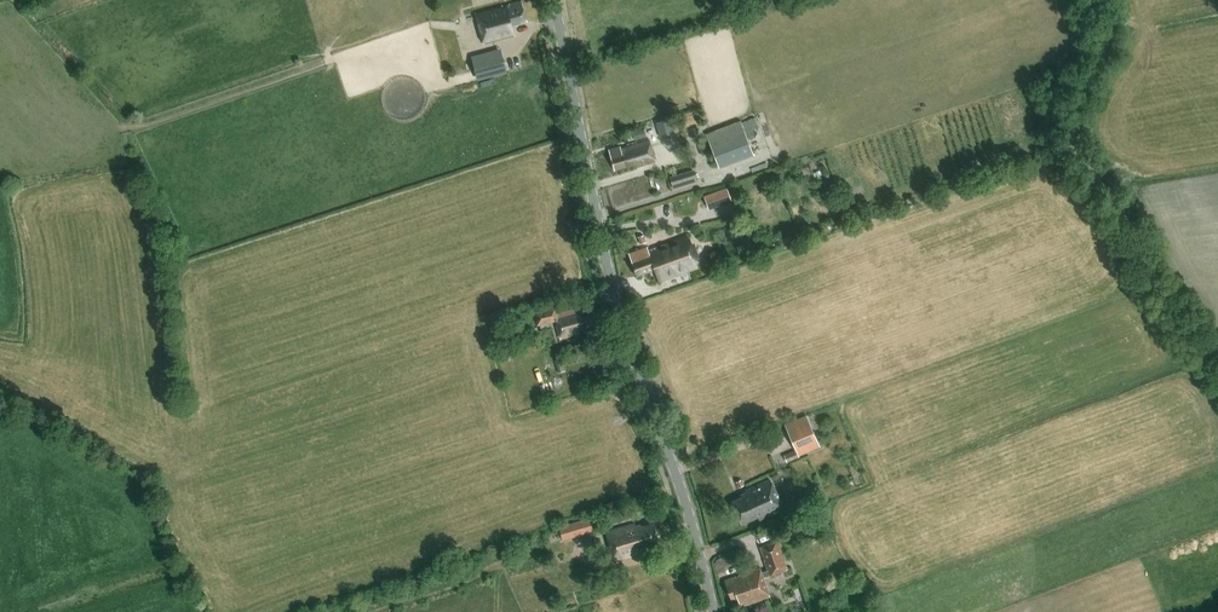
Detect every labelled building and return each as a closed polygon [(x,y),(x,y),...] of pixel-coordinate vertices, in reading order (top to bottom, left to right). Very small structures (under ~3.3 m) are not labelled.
[(527,20),(523,2),(476,13),(483,43),(516,36),(513,24),(527,20)] [(472,59),(477,78),(505,71),(500,52),(472,59)] [(671,117),(656,122),(661,137),(676,132),(671,117)] [(741,121),(706,134),(719,168),(754,155),(741,121)] [(645,128),(635,131),(637,140),(647,137),(645,128)] [(621,149),(621,147),(609,150),(615,171),(636,165),(637,169),(657,162),(651,141),(621,149)] [(696,174),(671,180),(673,188),(698,181),(696,174)] [(732,200),(727,187),(704,195),(709,209),(732,200)] [(646,242),(644,235),(638,237),(641,244),(646,242)] [(649,251),(647,247),(629,253),(637,277),(655,270),(659,282),(699,268),(688,237),(649,251)] [(556,306),(534,311),(538,326),(556,321),(561,340),(580,335),(579,330),(598,325),(592,304),(558,313),(556,306)] [(563,360),(556,362),(559,372),(565,371),(563,360)] [(786,463),(821,448),(807,415),(786,424),(797,450),(783,456),(786,463)] [(743,480),(736,483),(739,488),(745,484),(743,480)] [(742,496),(744,499),(734,503),(743,523),(758,516),(760,521),(785,510),(772,481),(747,492),(748,493),(742,496)] [(791,515),(814,504),(811,499),(810,496),(787,506),(789,510),(791,515)] [(602,530),(598,515),(591,518),(595,532),(602,530)] [(562,541),(593,532),(589,518),(558,527),(562,541)] [(635,524),(606,532),(615,560),(645,551),(644,547),(657,543),(651,524),(641,527),(640,525),(635,526),(635,524)] [(763,572),(761,568),(725,580),(732,601),(738,598),(741,607),(771,597),(765,578),(789,570),(787,566),(786,566),(785,561),(779,541),(760,547),(765,561),(764,561),(767,571),(763,572)]
